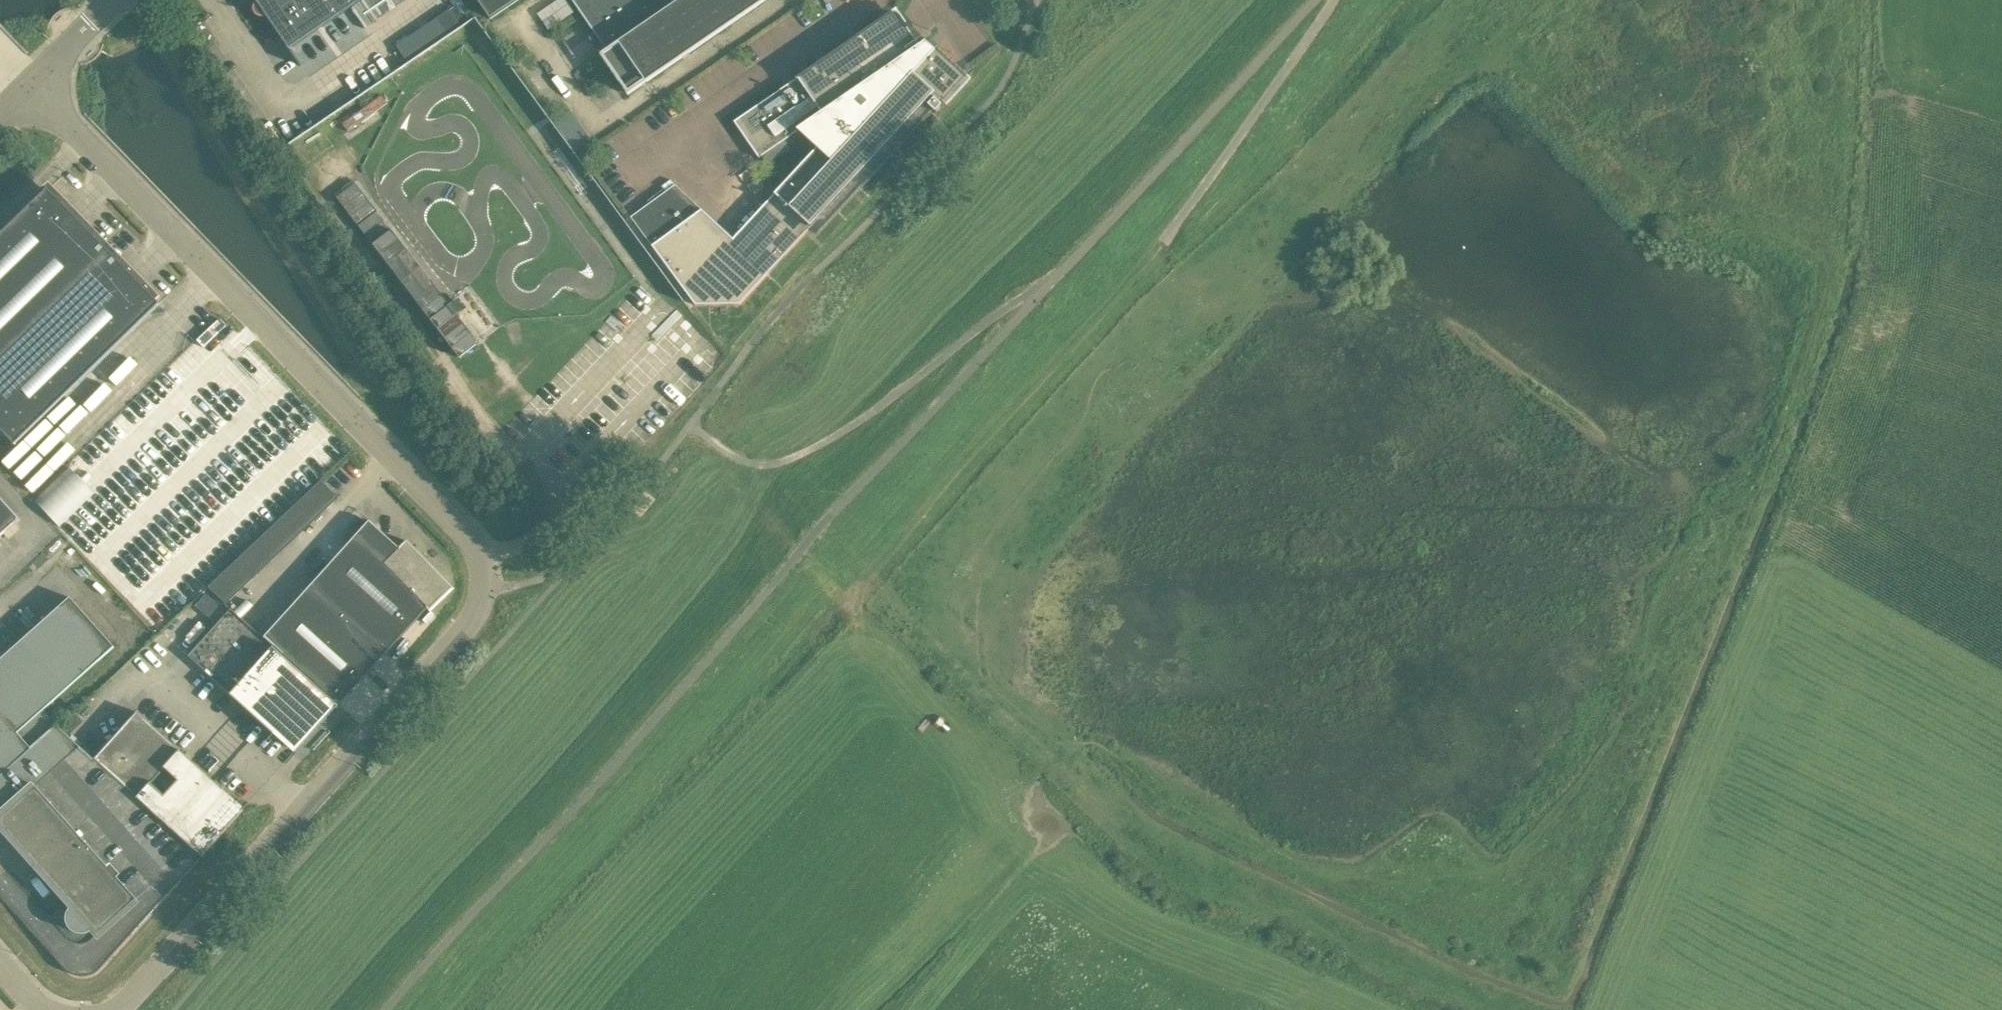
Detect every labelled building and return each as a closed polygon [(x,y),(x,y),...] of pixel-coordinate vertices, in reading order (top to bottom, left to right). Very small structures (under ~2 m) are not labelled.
[(300,66),(302,65),(291,49),(362,0),(260,0),(257,2),(256,4),(255,5),(254,6),(254,8),(253,9),(254,11),(254,12),(255,14),(256,15),(257,16),(259,17),(260,17),(262,17),(263,17),(265,17),(266,16),(300,66)] [(490,19),(518,0),(477,0),(490,19)] [(606,51),(600,55),(627,95),(766,0),(571,0),(606,51)] [(547,26),(558,18),(548,3),(536,10),(547,26)] [(451,10),(397,47),(408,64),(462,27),(451,10)] [(675,185),(631,218),(673,276),(695,305),(740,304),(768,274),(811,228),(817,233),(817,234),(818,235),(932,111),(935,113),(942,106),(938,103),(963,77),(934,51),(938,47),(931,40),(927,44),(925,42),(919,46),(915,40),(900,18),(899,17),(898,16),(897,15),(895,14),(894,14),(893,14),(891,14),(890,15),(889,15),(734,122),(759,159),(799,131),(817,148),(732,240),(702,211),(675,185)] [(189,28),(182,33),(187,39),(193,34),(189,28)] [(582,129),(566,140),(578,156),(594,145),(582,129)] [(32,205),(0,236),(0,430),(15,446),(160,304),(157,301),(160,297),(49,183),(30,202),(32,205)] [(462,311),(455,302),(450,306),(356,184),(337,198),(460,358),(478,344),(457,315),(462,311)] [(33,497),(57,524),(93,492),(68,465),(33,497)] [(320,481),(206,588),(223,606),(337,498),(320,481)] [(0,498),(0,536),(19,519),(0,498)] [(369,521),(264,638),(265,637),(339,705),(339,706),(427,609),(430,611),(453,588),(407,541),(400,549),(369,521)] [(206,616),(217,605),(206,594),(195,606),(206,616)] [(57,727),(43,711),(115,647),(70,598),(0,660),(0,714),(32,749),(57,727)] [(336,709),(339,707),(230,609),(188,657),(274,735),(289,748),(331,701),(335,705),(334,707),(336,709)] [(136,713),(93,761),(199,855),(202,858),(205,855),(202,853),(201,854),(196,850),(238,804),(223,791),(136,713)] [(0,714),(0,778),(32,749),(0,714)] [(0,778),(0,824),(69,901),(51,917),(9,870),(0,877),(0,897),(68,972),(70,974),(73,975),(75,976),(78,977),(80,977),(83,977),(85,977),(88,977),(91,976),(93,975),(95,974),(98,972),(100,971),(102,969),(199,861),(196,858),(199,855),(93,761),(57,727),(32,749),(0,778)]
